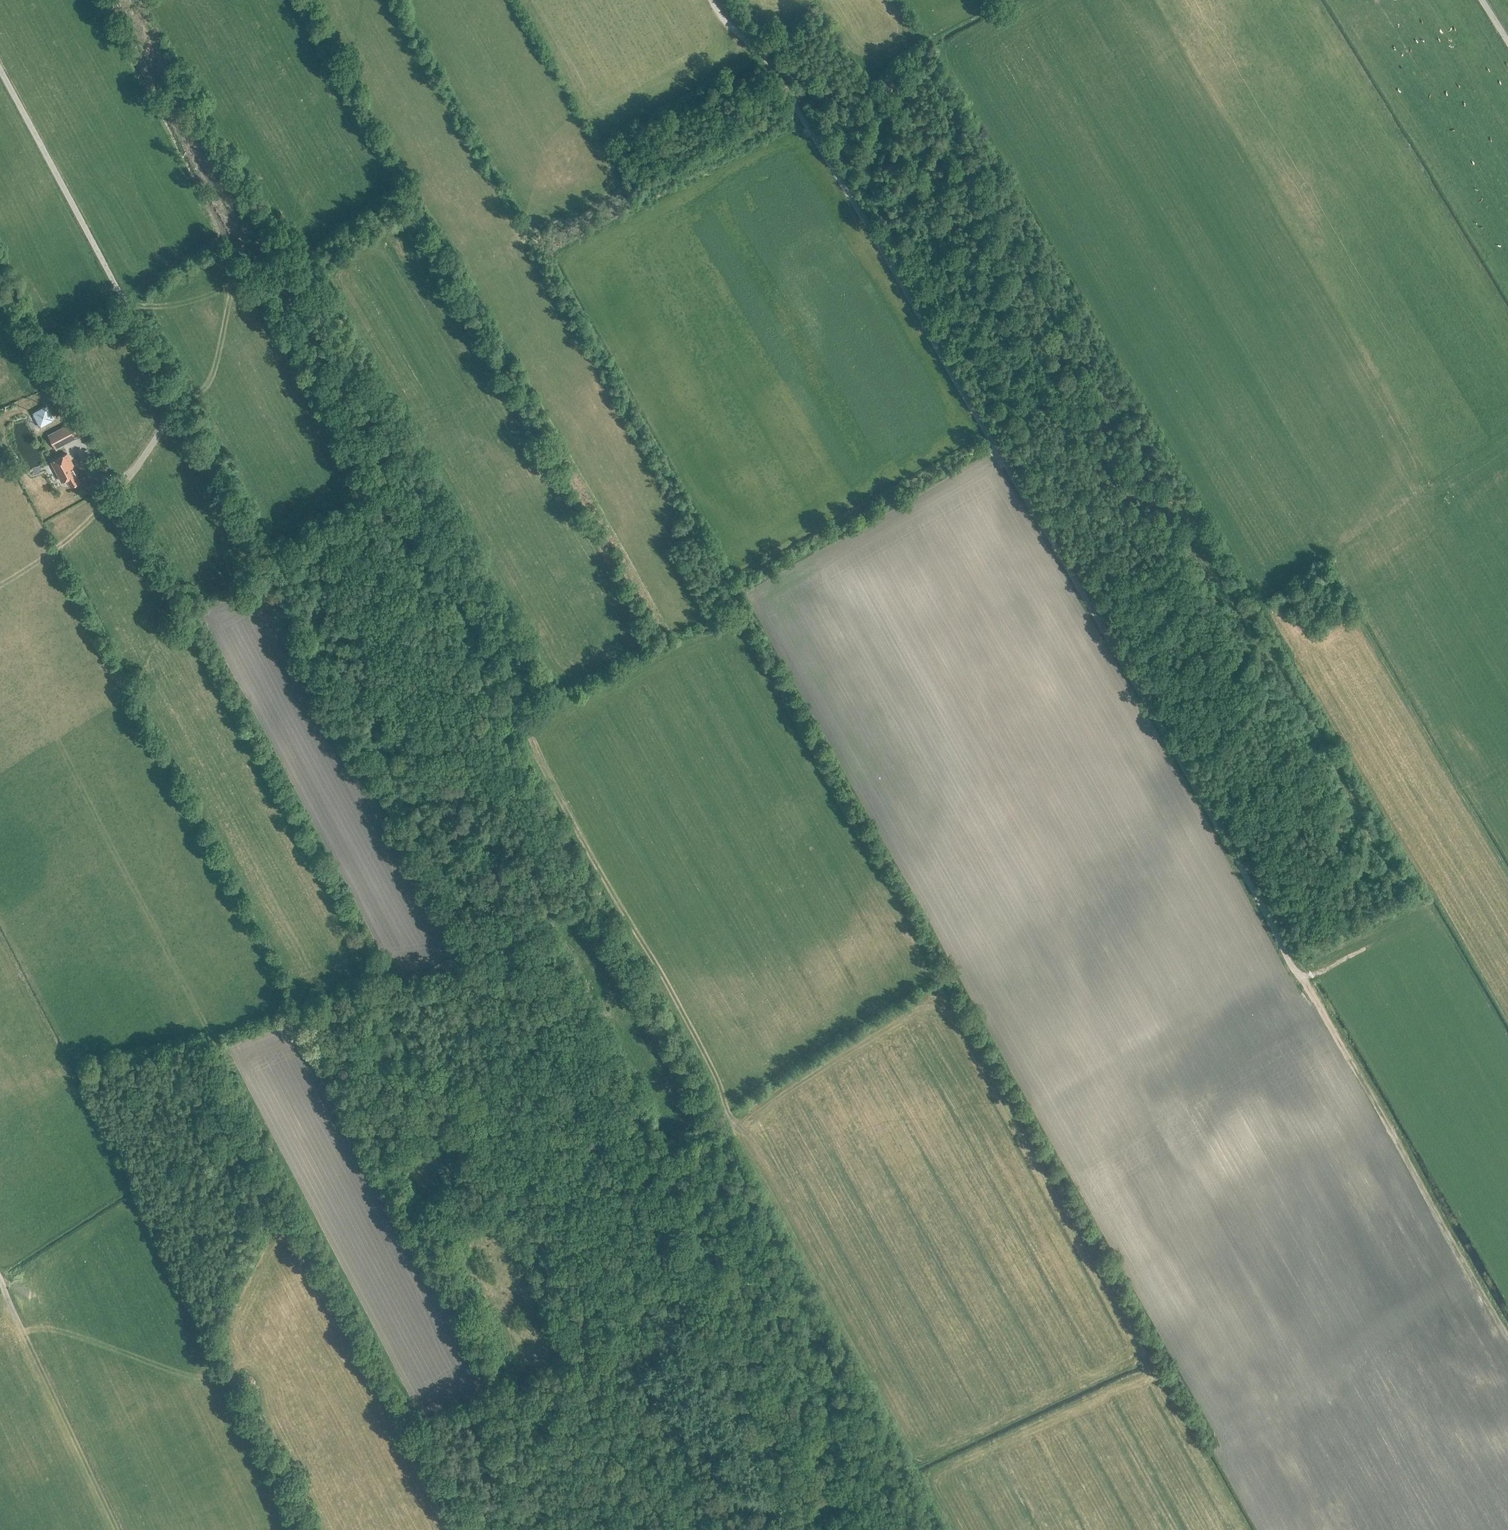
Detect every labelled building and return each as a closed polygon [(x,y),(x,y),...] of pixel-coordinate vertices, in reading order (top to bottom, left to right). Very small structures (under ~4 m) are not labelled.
[(46,405),(33,412),(41,426),(54,419),(46,405)] [(83,434),(75,419),(48,434),(55,449),(83,434)] [(68,453),(51,462),(61,481),(65,479),(66,480),(67,479),(71,486),(81,480),(77,472),(78,472),(68,453)]
